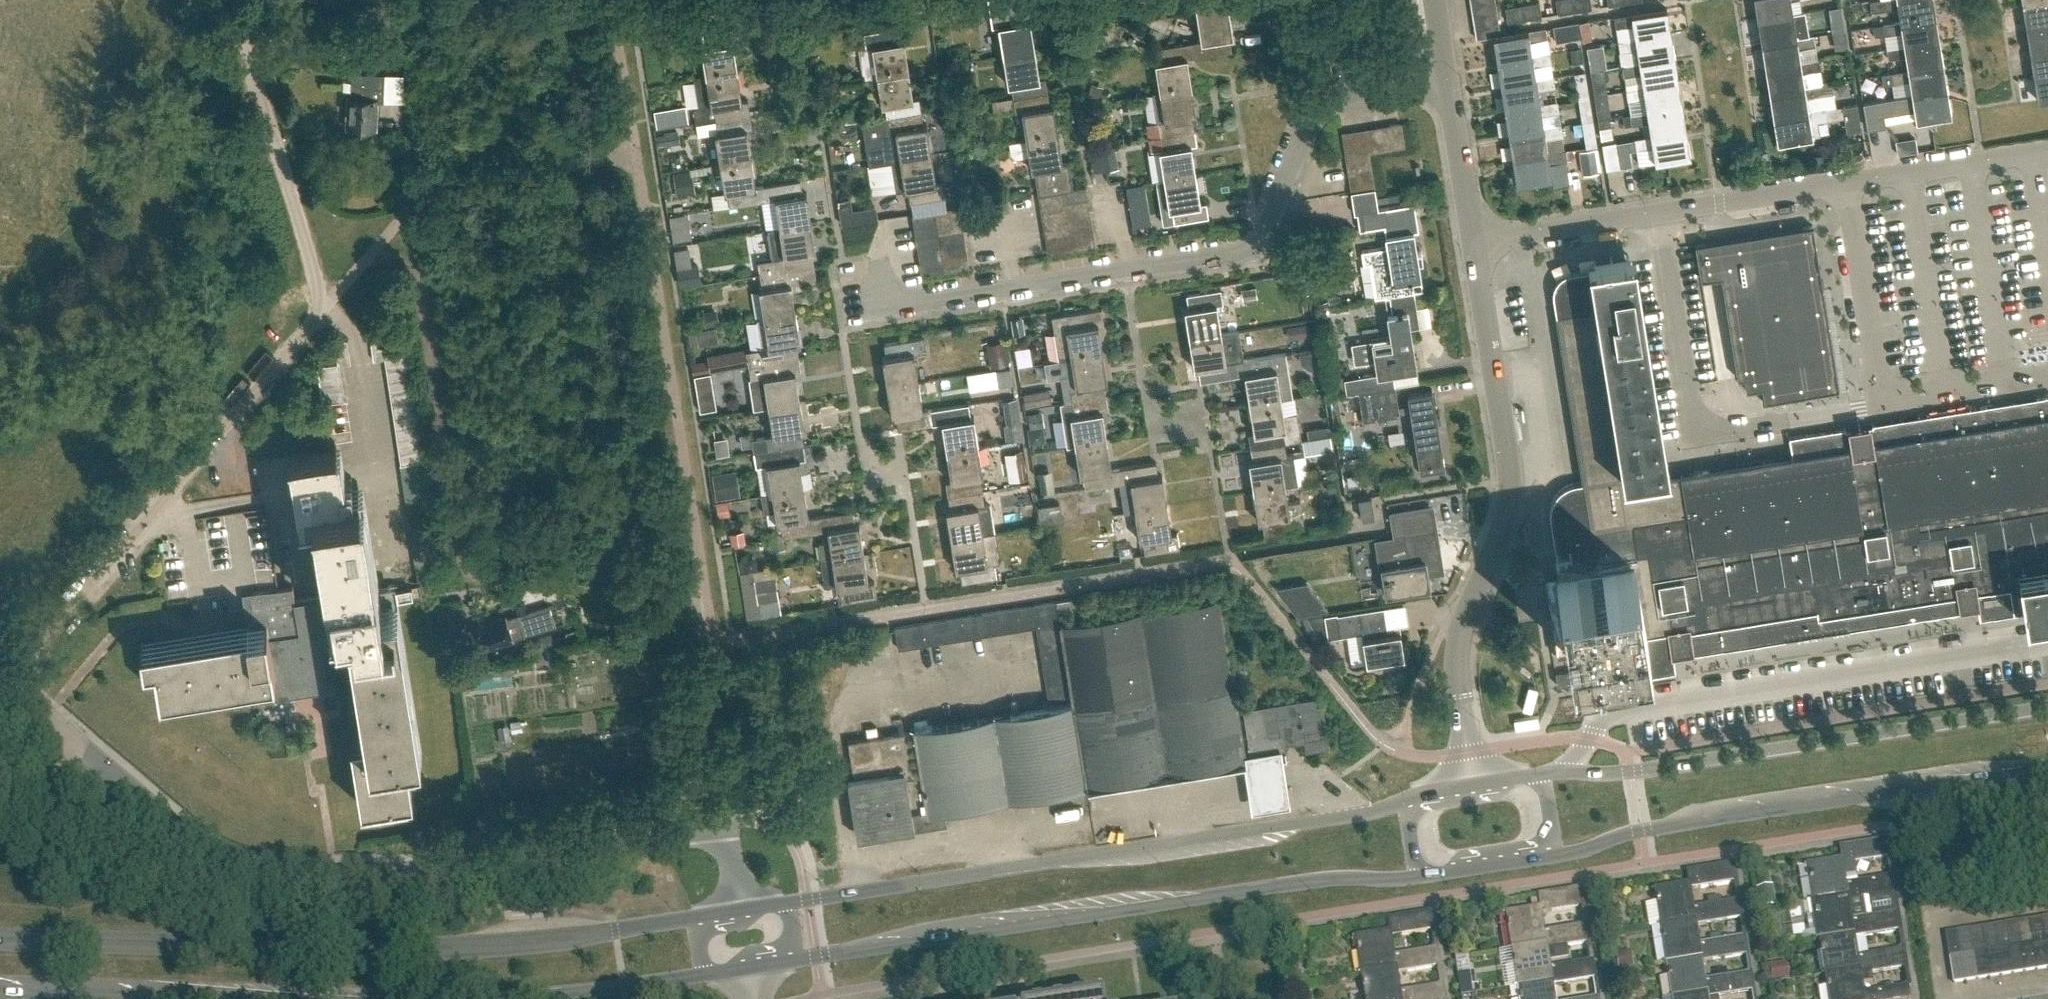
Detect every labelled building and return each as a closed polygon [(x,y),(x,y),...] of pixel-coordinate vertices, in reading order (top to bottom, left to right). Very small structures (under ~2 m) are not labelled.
[(1035,50),(1030,19),(1026,20),(1023,0),(987,0),(992,27),(998,26),(1003,55),(1035,50)] [(1228,6),(1227,0),(1195,0),(1197,11),(1228,6)] [(1497,11),(1495,0),(1492,0),(1471,3),(1473,14),(1497,11)] [(1575,11),(1573,0),(1556,0),(1558,14),(1575,11)] [(1575,11),(1592,8),(1591,0),(1573,0),(1575,11)] [(1758,19),(1793,13),(1793,12),(1791,0),(1755,0),(1758,19)] [(1935,15),(1933,0),(1874,0),(1870,1),(1872,11),(1899,6),(1901,20),(1901,21),(1935,15)] [(2023,2),(2027,26),(2047,23),(2047,0),(2033,0),(2023,2)] [(1522,4),(1525,19),(1541,16),(1539,2),(1522,4)] [(1508,22),(1525,19),(1522,4),(1505,7),(1508,22)] [(1193,41),(1195,57),(1232,51),(1229,37),(1233,36),(1228,6),(1197,11),(1201,40),(1193,41)] [(1667,7),(1615,16),(1617,26),(1616,26),(1618,40),(1636,37),(1636,38),(1671,32),(1667,7)] [(1474,26),(1499,22),(1497,11),(1473,14),(1474,26)] [(1797,38),(1797,37),(1795,23),(1803,22),(1802,11),(1793,12),(1793,13),(1758,19),(1762,43),(1797,38)] [(1905,45),(1939,40),(1935,15),(1901,21),(1901,20),(1883,23),(1885,33),(1903,30),(1905,44),(1905,45)] [(1580,21),(1566,23),(1569,39),(1582,37),(1580,21)] [(1499,22),(1474,26),(1476,37),(1501,33),(1499,22)] [(2027,26),(2031,50),(2047,47),(2047,23),(2027,26)] [(707,77),(738,72),(734,42),(739,41),(737,27),(702,32),(704,46),(702,47),(707,77)] [(877,76),(877,75),(909,70),(905,40),(901,41),(898,27),(863,33),(866,46),(860,47),(865,77),(877,76)] [(1497,60),(1550,52),(1546,27),(1493,35),(1497,60)] [(1671,32),(1636,38),(1636,37),(1618,40),(1620,50),(1638,48),(1640,62),(1675,57),(1671,32)] [(1801,62),(1801,61),(1799,47),(1816,44),(1814,34),(1797,37),(1797,38),(1762,43),(1766,68),(1801,62)] [(1909,70),(1943,64),(1939,40),(1905,45),(1905,44),(1887,47),(1889,58),(1907,55),(1909,69),(1909,70)] [(1187,58),(1195,57),(1193,41),(1156,47),(1158,61),(1155,62),(1160,92),(1192,87),(1187,58)] [(1600,43),(1587,45),(1590,70),(1604,68),(1600,43)] [(2031,50),(2035,75),(2047,73),(2047,47),(2031,50)] [(1013,98),(1047,92),(1045,78),(1039,79),(1035,50),(1003,55),(1008,85),(1011,84),(1013,98)] [(1536,79),(1536,78),(1534,65),(1542,63),(1552,61),(1550,52),(1497,60),(1501,85),(1536,79)] [(1640,62),(1622,64),(1624,75),(1626,89),(1636,88),(1644,86),(1644,87),(1679,81),(1675,57),(1640,62)] [(1805,86),(1805,85),(1802,72),(1811,70),(1821,68),(1819,58),(1809,60),(1801,61),(1801,62),(1766,68),(1770,92),(1805,86)] [(1913,94),(1947,89),(1943,64),(1909,70),(1909,69),(1900,70),(1900,71),(1890,73),(1882,74),(1883,84),(1892,83),(1894,97),(1913,94)] [(1594,94),(1608,92),(1604,68),(1590,70),(1594,94)] [(887,118),(921,112),(919,98),(914,99),(909,70),(877,75),(877,76),(882,105),(885,105),(887,118)] [(383,99),(384,73),(364,72),(364,80),(352,79),(351,97),(349,97),(348,126),(376,127),(377,99),(383,99)] [(688,72),(674,73),(676,98),(691,97),(688,72)] [(748,99),(743,100),(738,72),(707,77),(695,79),(700,108),(695,109),(697,123),(717,120),(716,119),(750,113),(748,99)] [(1578,97),(1588,95),(1584,72),(1574,73),(1578,97)] [(2035,75),(2039,100),(2047,98),(2047,73),(2035,75)] [(1540,103),(1538,89),(1547,88),(1547,87),(1555,86),(1554,75),(1536,78),(1536,79),(1501,85),(1505,109),(1540,103)] [(1626,89),(1627,99),(1630,114),(1639,112),(1648,111),(1683,106),(1679,81),(1644,87),(1644,86),(1636,88),(1626,89)] [(1809,111),(1809,110),(1806,96),(1815,95),(1833,92),(1832,81),(1805,85),(1805,86),(1770,92),(1774,117),(1809,111)] [(1192,87),(1160,92),(1154,93),(1160,136),(1194,130),(1192,117),(1196,117),(1192,87)] [(1917,119),(1951,113),(1947,89),(1913,94),(1894,97),(1863,102),(1867,127),(1884,124),(1882,109),(1892,108),(1894,111),(1905,109),(1908,105),(1914,104),(1917,119)] [(1026,139),(1058,134),(1054,105),(1049,105),(1047,92),(1013,98),(1015,112),(1022,111),(1026,139)] [(1612,116),(1608,92),(1594,94),(1598,118),(1612,116)] [(1582,121),(1592,119),(1588,95),(1578,97),(1582,121)] [(1544,128),(1544,127),(1542,113),(1550,112),(1559,110),(1558,100),(1540,103),(1505,109),(1509,133),(1544,128)] [(1843,105),(1848,131),(1861,129),(1857,103),(1843,105)] [(1649,121),(1652,135),(1652,136),(1687,130),(1683,106),(1648,111),(1630,114),(1631,124),(1649,121)] [(654,112),(657,128),(688,123),(685,107),(654,112)] [(803,108),(789,109),(791,120),(804,119),(803,108)] [(1809,110),(1809,111),(1774,117),(1778,141),(1813,136),(1810,121),(1826,118),(1825,108),(1809,110)] [(893,161),(894,160),(900,159),(932,154),(928,125),(923,125),(921,112),(887,118),(889,131),(888,132),(893,161)] [(720,163),(752,158),(747,128),(753,127),(750,113),(716,119),(717,120),(719,133),(716,133),(720,163)] [(1139,114),(1140,127),(1153,126),(1153,113),(1139,114)] [(1595,138),(1592,119),(1582,121),(1585,140),(1595,138)] [(1389,124),(1393,148),(1405,146),(1401,122),(1400,122),(1389,124)] [(1381,150),(1393,148),(1389,124),(1377,126),(1381,150)] [(1548,152),(1546,137),(1563,135),(1562,124),(1544,127),(1544,128),(1509,133),(1513,158),(1548,152)] [(1369,152),(1381,150),(1377,126),(1365,128),(1369,152)] [(1369,152),(1365,128),(1353,130),(1357,153),(1368,151),(1369,152)] [(1164,179),(1196,174),(1191,145),(1197,144),(1194,130),(1160,136),(1162,148),(1160,149),(1164,179)] [(1345,155),(1357,153),(1353,130),(1342,132),(1345,155)] [(1687,130),(1652,136),(1652,135),(1635,138),(1639,163),(1691,155),(1687,130)] [(1039,195),(1062,191),(1073,189),(1069,162),(1063,163),(1058,134),(1026,139),(1010,142),(1011,153),(1017,157),(1029,155),(1031,169),(1034,169),(1039,195)] [(1606,169),(1620,167),(1616,141),(1602,143),(1606,169)] [(1120,166),(1116,144),(1103,147),(1107,169),(1120,166)] [(1548,152),(1513,158),(1517,183),(1552,177),(1554,185),(1568,183),(1564,160),(1567,159),(1566,149),(1557,150),(1548,152)] [(1371,164),(1369,152),(1368,151),(1357,153),(1345,155),(1347,167),(1371,164)] [(932,154),(900,159),(894,160),(899,190),(908,189),(910,203),(945,197),(942,183),(937,184),(932,154)] [(767,200),(764,185),(757,186),(752,158),(720,163),(725,193),(728,193),(730,206),(767,200)] [(1349,179),(1373,175),(1371,164),(1347,167),(1349,179)] [(1164,179),(1157,180),(1163,221),(1174,220),(1174,222),(1208,217),(1206,202),(1200,203),(1196,174),(1164,179)] [(1373,175),(1349,179),(1351,191),(1375,188),(1373,175)] [(779,228),(812,223),(807,193),(803,193),(801,179),(764,185),(767,200),(775,199),(779,228)] [(1142,184),(1127,187),(1129,198),(1144,196),(1142,184)] [(1064,203),(1088,199),(1086,187),(1073,189),(1062,191),(1064,203)] [(1414,203),(1378,209),(1376,199),(1375,188),(1351,191),(1355,214),(1357,213),(1360,229),(1385,226),(1388,246),(1363,250),(1365,263),(1371,263),(1376,297),(1385,296),(1414,291),(1412,279),(1421,277),(1419,261),(1423,261),(1421,250),(1417,251),(1414,231),(1419,230),(1414,203)] [(1040,206),(1064,203),(1062,191),(1039,195),(1038,195),(1040,206)] [(842,225),(878,219),(876,206),(852,210),(851,197),(838,199),(842,225)] [(1066,215),(1090,211),(1088,199),(1064,203),(1066,215)] [(709,221),(709,200),(700,200),(700,221),(709,221)] [(1042,218),(1066,215),(1064,203),(1040,206),(1042,218)] [(938,223),(961,219),(959,208),(936,211),(938,223)] [(914,227),(938,223),(936,211),(912,215),(914,227)] [(1068,226),(1092,223),(1090,211),(1066,215),(1068,226)] [(1131,213),(1134,226),(1146,224),(1144,211),(1131,213)] [(1044,230),(1068,226),(1066,215),(1042,218),(1044,230)] [(940,235),(963,231),(961,219),(938,223),(940,235)] [(771,258),(758,261),(760,275),(815,266),(813,254),(817,253),(812,223),(779,228),(767,230),(771,258)] [(916,239),(940,235),(938,223),(914,227),(916,239)] [(1070,238),(1094,234),(1092,223),(1068,226),(1070,238)] [(1813,225),(1695,244),(1721,408),(1839,389),(1813,225)] [(1046,242),(1070,238),(1068,226),(1044,230),(1046,242)] [(941,246),(965,243),(963,231),(940,235),(941,246)] [(1070,238),(1072,250),(1095,247),(1094,234),(1070,238)] [(918,250),(941,246),(940,235),(916,239),(918,250)] [(1048,254),(1072,250),(1070,238),(1046,242),(1048,254)] [(943,258),(967,254),(965,243),(941,246),(943,258)] [(920,262),(943,258),(941,246),(918,250),(920,262)] [(943,258),(945,271),(969,267),(967,254),(943,258)] [(1550,518),(1560,576),(1599,570),(1589,505),(1641,497),(1637,473),(1662,469),(1662,470),(1663,470),(1628,254),(1593,259),(1595,268),(1571,272),(1567,273),(1562,275),(1559,279),(1556,282),(1554,287),(1553,292),(1553,296),(1556,315),(1583,482),(1574,483),(1569,485),(1565,487),(1561,490),(1558,493),(1553,499),(1552,504),(1551,508),(1550,513),(1551,518),(1550,518)] [(922,274),(945,271),(943,258),(920,262),(922,274)] [(764,319),(796,314),(792,285),(817,281),(815,266),(760,275),(762,288),(759,289),(764,317),(764,319)] [(695,269),(677,272),(679,287),(698,284),(695,269)] [(1299,295),(1309,293),(1306,277),(1296,279),(1299,295)] [(1190,338),(1222,333),(1217,304),(1224,303),(1222,288),(1187,294),(1189,307),(1185,308),(1190,338)] [(1245,298),(1256,296),(1255,288),(1244,290),(1245,298)] [(1359,392),(1395,386),(1392,372),(1411,369),(1408,345),(1413,344),(1410,328),(1420,327),(1414,291),(1385,296),(1385,297),(1390,296),(1393,313),(1388,313),(1392,337),(1373,340),(1378,373),(1344,379),(1347,394),(1359,392)] [(1065,358),(1103,353),(1098,323),(1104,322),(1102,308),(1052,316),(1059,359),(1065,358)] [(750,365),(799,357),(797,344),(801,343),(796,314),(764,319),(764,317),(758,318),(763,348),(748,350),(750,365)] [(1044,351),(1052,350),(1050,327),(1042,328),(1044,351)] [(1222,333),(1190,338),(1195,369),(1199,368),(1201,381),(1237,376),(1235,361),(1243,360),(1239,330),(1222,333)] [(374,360),(385,359),(408,355),(404,332),(371,338),(374,360)] [(978,336),(981,359),(999,357),(996,333),(978,336)] [(888,387),(919,382),(915,353),(927,351),(924,336),(885,342),(887,356),(883,357),(888,387)] [(340,364),(340,365),(351,363),(348,341),(347,341),(335,343),(338,364),(340,364)] [(1064,403),(1106,396),(1104,383),(1107,382),(1103,353),(1065,358),(1068,374),(1061,375),(1065,401),(1064,402),(1064,403)] [(1237,376),(1245,374),(1250,403),(1281,398),(1281,399),(1293,397),(1286,354),(1286,353),(1243,360),(1235,361),(1237,376)] [(387,371),(409,367),(408,355),(385,359),(387,371)] [(729,368),(727,355),(708,358),(710,371),(729,368)] [(752,378),(750,378),(755,409),(768,407),(800,401),(796,372),(801,372),(799,357),(764,363),(750,365),(752,378)] [(342,378),(340,365),(340,364),(338,364),(317,368),(319,381),(342,378)] [(389,383),(411,379),(409,367),(387,371),(389,383)] [(321,393),(344,389),(342,378),(319,381),(321,393)] [(390,394),(413,391),(411,379),(389,383),(390,394)] [(935,424),(932,410),(924,411),(919,382),(888,387),(892,417),(897,416),(899,430),(901,429),(915,427),(935,424)] [(1395,386),(1359,392),(1363,420),(1399,415),(1399,413),(1411,411),(1421,474),(1445,470),(1432,389),(1408,393),(1410,405),(1398,407),(1395,386)] [(344,389),(321,393),(322,404),(345,401),(344,389)] [(392,406),(415,403),(413,391),(390,394),(392,406)] [(1051,395),(1034,399),(1037,412),(1053,408),(1051,395)] [(1075,445),(1107,440),(1102,411),(1108,410),(1106,396),(1064,403),(1066,415),(1062,416),(1068,446),(1075,445)] [(1599,570),(1635,564),(1646,637),(1623,640),(1623,641),(1628,640),(1633,678),(1676,671),(1673,654),(1692,651),(1692,653),(1698,652),(1961,610),(1961,608),(1978,606),(1980,618),(2012,613),(2006,573),(2047,566),(2047,396),(1873,423),(1874,425),(1847,430),(1847,427),(1790,436),(1792,449),(1793,456),(1710,469),(1682,473),(1682,475),(1664,478),(1662,470),(1662,469),(1637,473),(1641,497),(1589,505),(1599,570)] [(1284,414),(1281,399),(1281,398),(1250,403),(1255,433),(1249,433),(1252,447),(1285,442),(1301,439),(1297,412),(1284,414)] [(772,436),(752,439),(754,453),(804,445),(802,433),(805,432),(800,401),(768,407),(772,436)] [(394,418),(417,414),(415,403),(392,406),(394,418)] [(947,452),(979,447),(975,417),(971,418),(969,404),(932,410),(935,424),(943,423),(947,452)] [(1051,437),(1059,437),(1058,411),(1050,412),(1051,437)] [(396,430),(418,426),(417,414),(394,418),(396,430)] [(1006,441),(1023,439),(1020,422),(1004,424),(1006,441)] [(398,441),(420,438),(418,426),(396,430),(398,441)] [(1330,435),(1315,437),(1318,453),(1333,451),(1330,435)] [(399,453),(422,450),(420,438),(398,441),(399,453)] [(1254,461),(1250,461),(1255,491),(1285,486),(1299,483),(1295,457),(1304,455),(1302,439),(1285,442),(1252,447),(1254,461)] [(1122,483),(1119,468),(1111,469),(1107,440),(1075,445),(1080,475),(1083,475),(1085,489),(1119,483),(1122,483)] [(144,662),(155,660),(161,694),(257,679),(260,700),(294,694),(329,689),(323,648),(331,647),(353,643),(368,736),(351,739),(362,806),(386,802),(414,798),(412,790),(407,754),(422,752),(399,605),(398,600),(396,584),(380,586),(364,486),(347,489),(340,445),(330,447),(289,453),(289,455),(299,520),(316,517),(328,595),(295,600),(292,585),(286,586),(278,588),(251,592),(254,608),(262,607),(265,624),(248,626),(225,630),(186,636),(141,643),(144,662)] [(769,450),(754,453),(756,467),(757,467),(762,496),(805,489),(800,460),(806,459),(804,445),(769,450)] [(948,496),(982,490),(980,478),(984,477),(979,447),(947,452),(952,481),(946,482),(948,496)] [(1012,480),(1028,477),(1023,449),(1008,451),(1012,480)] [(401,465),(424,462),(422,450),(399,453),(401,465)] [(1135,510),(1167,505),(1163,476),(1158,476),(1156,462),(1151,462),(1119,468),(1122,483),(1119,483),(1124,512),(1135,510)] [(1285,486),(1255,491),(1260,521),(1263,521),(1265,534),(1304,528),(1300,500),(1288,502),(1285,486)] [(819,531),(817,517),(810,518),(805,489),(762,496),(765,512),(775,511),(777,524),(780,523),(783,537),(819,531)] [(951,539),(994,533),(990,502),(984,503),(982,490),(948,496),(950,509),(946,509),(951,539)] [(1362,519),(1375,517),(1371,496),(1359,498),(1362,519)] [(1066,520),(1063,502),(1059,503),(1037,506),(1040,524),(1066,520)] [(727,503),(715,505),(717,517),(729,515),(727,503)] [(1135,510),(1140,540),(1143,540),(1145,553),(1180,548),(1178,533),(1172,534),(1167,505),(1135,510)] [(1378,543),(1382,567),(1386,594),(1429,587),(1425,566),(1441,563),(1432,507),(1393,514),(1397,536),(1397,540),(1378,543)] [(821,560),(832,559),(865,553),(860,524),(856,524),(854,511),(817,517),(819,531),(828,530),(829,541),(819,543),(821,560)] [(994,533),(951,539),(956,569),(959,569),(962,582),(996,577),(994,563),(999,562),(994,533)] [(1120,557),(1132,555),(1131,545),(1118,547),(1120,557)] [(865,553),(832,559),(821,560),(824,577),(835,575),(837,589),(840,588),(842,602),(877,596),(875,582),(869,583),(865,553)] [(1557,577),(1566,631),(1569,649),(1623,640),(1646,637),(1635,564),(1599,570),(1560,576),(1557,577)] [(2006,573),(2012,613),(2014,621),(2047,615),(2047,566),(2006,573)] [(412,587),(397,589),(399,600),(414,598),(412,587)] [(1285,593),(1298,610),(1316,607),(1303,590),(1285,593)] [(1246,759),(1220,596),(1060,623),(1062,634),(1064,644),(1065,655),(1067,666),(1069,676),(1070,687),(1072,698),(1073,703),(1086,784),(1246,759)] [(1084,609),(1082,597),(1057,601),(1059,613),(1084,609)] [(1060,623),(1059,613),(1057,601),(1032,605),(1036,627),(1060,623)] [(556,625),(549,605),(519,615),(519,614),(507,618),(506,616),(477,624),(485,648),(525,635),(556,625)] [(1032,605),(1022,607),(1025,629),(1036,627),(1032,605)] [(1022,607),(1011,609),(1015,631),(1025,629),(1022,607)] [(1011,609),(1001,610),(1004,632),(1015,631),(1011,609)] [(1325,616),(1329,638),(1362,633),(1367,663),(1404,657),(1400,627),(1387,629),(1384,609),(1337,616),(1337,614),(1325,616)] [(1001,610),(990,612),(994,634),(1004,632),(1001,610)] [(990,612),(980,614),(983,636),(994,634),(990,612)] [(980,614),(969,615),(973,637),(983,636),(980,614)] [(969,615),(959,617),(962,639),(973,637),(969,615)] [(959,617),(948,619),(951,641),(962,639),(959,617)] [(1560,650),(1557,632),(1555,618),(1547,619),(1552,651),(1560,650)] [(948,619),(937,620),(941,642),(951,641),(948,619)] [(937,620),(927,622),(930,644),(941,642),(937,620)] [(927,622),(916,624),(920,646),(930,644),(927,622)] [(1036,627),(1038,638),(1062,634),(1060,623),(1036,627)] [(909,647),(920,646),(916,624),(906,625),(909,647)] [(895,627),(898,649),(909,647),(906,625),(895,627)] [(1064,644),(1062,634),(1038,638),(1039,648),(1064,644)] [(1065,655),(1064,644),(1039,648),(1041,659),(1065,655)] [(1067,666),(1065,655),(1041,659),(1043,669),(1067,666)] [(1069,676),(1067,666),(1043,669),(1044,680),(1069,676)] [(1558,685),(1578,682),(1577,681),(1575,668),(1572,668),(1555,671),(1558,685)] [(1070,687),(1069,676),(1044,680),(1046,690),(1070,687)] [(1072,698),(1070,687),(1046,690),(1048,701),(1072,698)] [(1316,706),(1315,697),(1244,709),(1252,763),(1286,758),(1283,743),(1305,740),(1307,750),(1329,746),(1322,705),(1316,706)] [(1086,786),(1086,784),(1073,703),(914,728),(914,730),(848,741),(855,785),(849,785),(857,831),(912,823),(913,830),(947,825),(944,808),(1086,786)] [(1281,742),(1242,748),(1251,807),(1290,801),(1281,742)] [(1849,896),(1847,884),(1846,877),(1858,875),(1856,863),(1891,858),(1888,840),(1840,848),(1842,860),(1804,865),(1810,902),(1849,896)] [(1696,920),(1694,909),(1691,889),(1738,882),(1735,864),(1687,872),(1689,884),(1651,890),(1657,927),(1696,920)] [(1854,933),(1852,921),(1899,913),(1894,877),(1847,884),(1849,896),(1810,902),(1816,939),(1854,933)] [(1757,889),(1759,901),(1761,909),(1777,906),(1772,885),(1758,889),(1757,889)] [(1547,945),(1545,932),(1542,914),(1585,907),(1582,889),(1538,896),(1540,908),(1502,913),(1508,951),(1547,945)] [(1702,958),(1700,945),(1697,926),(1743,919),(1741,901),(1694,909),(1696,920),(1657,927),(1663,964),(1702,958)] [(1397,969),(1394,957),(1392,938),(1434,931),(1432,913),(1388,920),(1390,932),(1352,938),(1358,975),(1397,969)] [(1860,969),(1858,957),(1855,938),(1902,931),(1899,913),(1852,921),(1854,933),(1816,939),(1821,975),(1860,969)] [(2033,944),(2045,942),(2041,918),(2029,920),(2033,944)] [(2021,946),(2033,944),(2029,920),(2017,922),(2021,946)] [(2009,948),(2021,946),(2017,922),(2005,923),(2009,948)] [(1997,950),(2009,948),(2005,923),(1993,925),(1997,950)] [(1985,952),(1997,950),(1993,925),(1981,927),(1985,952)] [(1553,982),(1551,969),(1548,950),(1590,943),(1588,926),(1545,932),(1547,945),(1508,951),(1514,988),(1553,982)] [(1973,954),(1985,952),(1981,927),(1969,929),(1973,954)] [(1962,956),(1973,954),(1969,929),(1958,931),(1962,956)] [(1950,958),(1962,956),(1958,931),(1946,933),(1950,958)] [(1702,958),(1663,964),(1668,998),(1673,998),(1707,994),(1702,962),(1749,955),(1746,937),(1700,945),(1702,958)] [(1609,942),(1609,955),(1623,955),(1624,942),(1609,942)] [(2047,967),(2047,965),(2045,942),(2033,944),(2036,969),(2047,967)] [(2025,971),(2036,969),(2033,944),(2021,946),(2025,971)] [(2013,973),(2025,971),(2021,946),(2009,948),(2013,973)] [(1461,947),(1447,948),(1448,966),(1462,966),(1461,947)] [(2001,975),(2013,973),(2009,948),(1997,950),(2001,975)] [(1400,993),(1397,974),(1440,967),(1437,950),(1394,957),(1397,969),(1358,975),(1362,998),(1401,998),(1400,993)] [(1860,969),(1821,975),(1825,998),(1910,998),(1908,986),(1864,994),(1862,984),(1872,982),(1871,973),(1908,967),(1905,950),(1858,957),(1860,969)] [(1989,977),(2001,975),(1997,950),(1985,952),(1989,977)] [(1977,979),(1989,977),(1985,952),(1973,954),(1977,979)] [(1756,955),(1757,970),(1781,968),(1780,953),(1756,955)] [(1966,980),(1977,979),(1973,954),(1962,956),(1966,980)] [(1954,982),(1966,980),(1962,956),(1950,958),(1954,982)] [(1553,986),(1596,980),(1593,962),(1551,969),(1553,982),(1514,988),(1516,998),(1555,998),(1553,986)] [(1673,998),(1720,998),(1719,997),(1755,991),(1752,974),(1705,981),(1707,994),(1673,998)] [(1443,986),(1400,993),(1401,998),(1445,998),(1443,986)]
